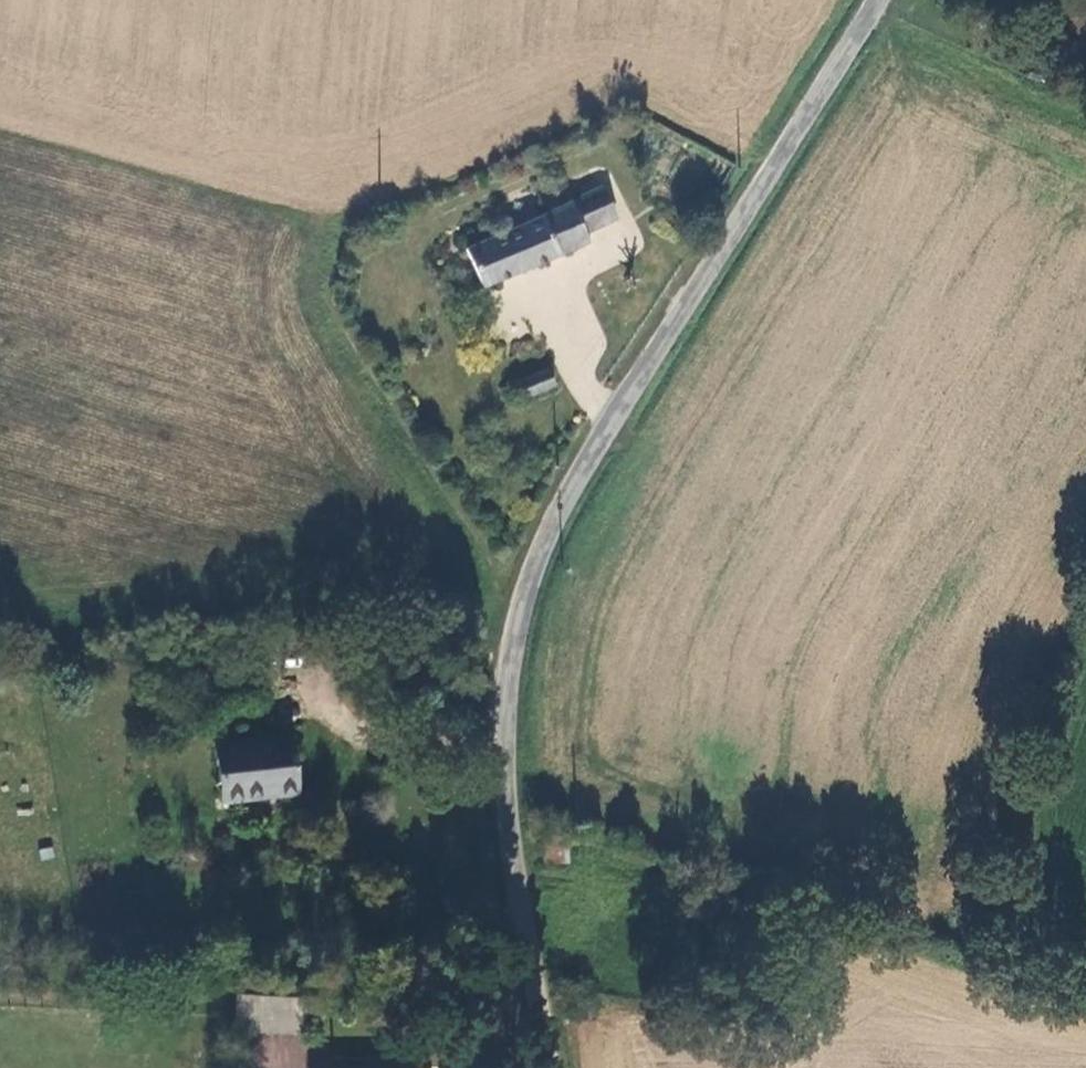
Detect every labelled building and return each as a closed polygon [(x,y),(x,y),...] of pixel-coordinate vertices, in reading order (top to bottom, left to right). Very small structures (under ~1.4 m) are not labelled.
[(1085,61),(1085,45),(1082,44),(1077,59),(1085,61)] [(601,181),(452,245),(467,288),(618,222),(601,181)] [(299,795),(298,788),(292,731),(216,740),(222,787),(223,800),(277,794),(277,798),(299,795)] [(250,1031),(302,1034),(302,999),(251,995),(250,1031)]
